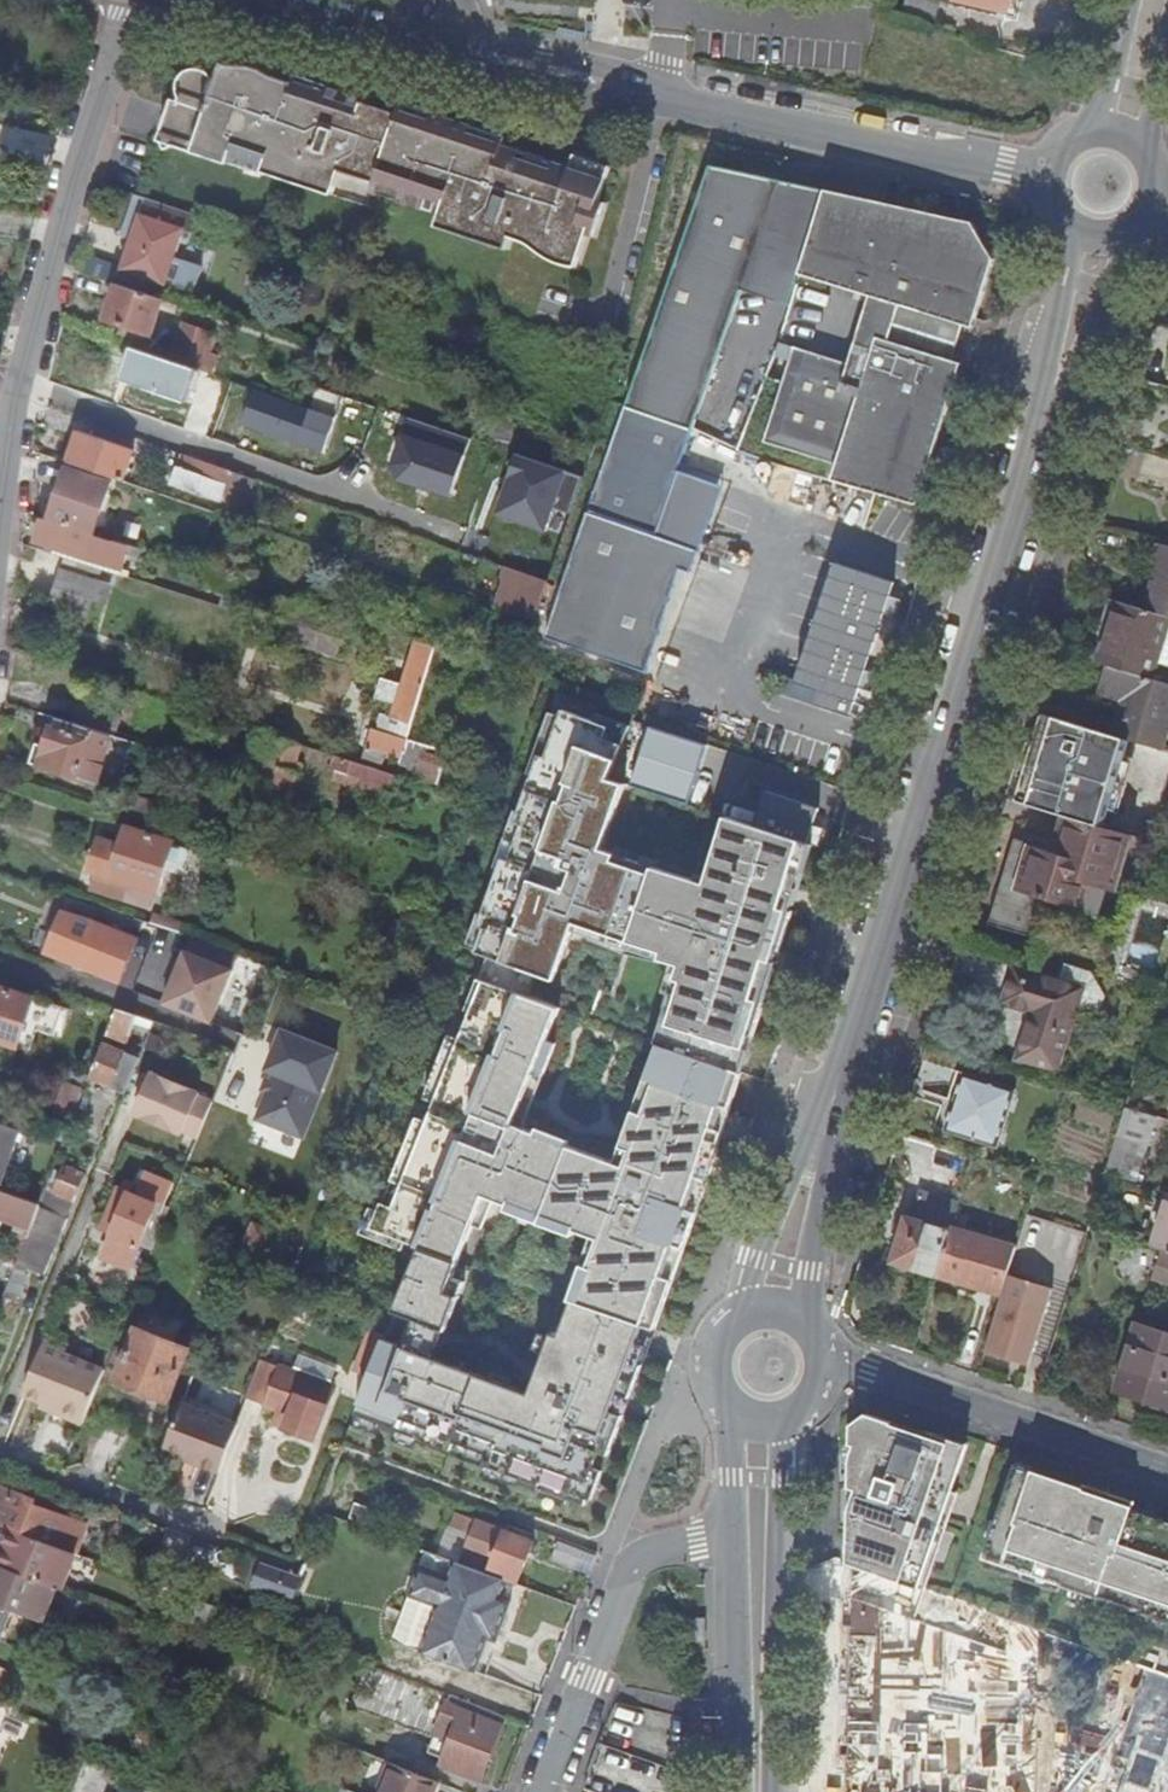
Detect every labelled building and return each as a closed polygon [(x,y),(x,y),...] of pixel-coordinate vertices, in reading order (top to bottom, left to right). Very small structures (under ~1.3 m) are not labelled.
[(935,21),(940,2),(932,0),(908,0),(904,12),(935,21)] [(1008,12),(1010,0),(956,0),(956,1),(1008,12)] [(341,170),(376,182),(410,193),(408,200),(442,211),(437,224),(508,248),(513,236),(549,257),(577,265),(606,201),(600,199),(612,164),(576,153),(572,166),(538,154),(536,161),(502,150),(503,145),(400,112),(365,101),(363,107),(348,103),(346,107),(326,101),(332,85),(296,73),(293,81),(264,70),(223,62),(217,80),(197,69),(182,80),(182,96),(180,101),(174,99),(159,140),(230,163),(234,151),(267,163),(264,170),(333,193),(341,170)] [(366,96),(332,85),(326,101),(346,107),(348,103),(363,107),(365,101),(366,96)] [(400,112),(503,145),(504,144),(506,135),(403,101),(400,112)] [(536,161),(538,154),(504,144),(503,145),(502,150),(536,161)] [(744,291),(782,182),(712,166),(661,311),(728,334),(744,291)] [(410,193),(376,182),(374,188),(408,200),(410,193)] [(813,233),(826,192),(802,186),(782,182),(744,291),(770,300),(791,307),(800,276),(813,233)] [(847,196),(826,192),(813,233),(800,276),(842,288),(872,297),(851,365),(796,349),(766,444),(840,467),(835,482),(881,496),(918,507),(963,365),(953,362),(964,327),(974,330),(977,319),(996,261),(975,225),(868,201),(847,196)] [(201,217),(147,199),(138,223),(132,221),(128,235),(134,237),(123,269),(165,284),(184,231),(195,234),(201,217)] [(163,299),(118,284),(106,319),(149,340),(163,299)] [(728,334),(661,311),(643,365),(709,388),(728,334)] [(187,324),(174,363),(197,370),(210,332),(187,324)] [(133,349),(122,380),(186,402),(197,370),(174,363),(133,349)] [(640,364),(624,409),(694,431),(709,388),(643,365),(640,364)] [(256,390),(244,425),(323,452),(335,417),(256,390)] [(589,513),(594,514),(657,538),(681,469),(694,431),(624,409),(589,513)] [(79,432),(69,462),(125,481),(135,451),(79,432)] [(465,452),(404,432),(394,462),(399,479),(450,496),(465,452)] [(517,454),(506,483),(508,484),(497,514),(545,531),(553,508),(569,513),(582,478),(517,454)] [(253,479),(185,456),(180,468),(177,467),(171,485),(221,502),(227,485),(248,491),(253,479)] [(727,485),(681,469),(657,538),(701,553),(727,485)] [(52,519),(96,533),(112,484),(69,470),(52,519)] [(657,538),(594,514),(551,638),(651,675),(664,640),(688,574),(693,576),(701,553),(657,538)] [(147,553),(45,520),(38,541),(56,547),(54,556),(93,568),(122,577),(129,557),(144,561),(147,553)] [(1165,545),(1146,609),(1167,616),(1167,546),(1165,545)] [(93,568),(54,556),(50,572),(88,583),(93,568)] [(893,584),(837,566),(798,685),(854,704),(859,690),(864,672),(883,616),(889,599),(893,584)] [(550,583),(508,568),(506,575),(521,580),(510,613),(536,622),(550,583)] [(88,583),(50,572),(41,604),(76,615),(81,599),(93,603),(98,586),(88,583)] [(902,603),(889,599),(883,616),(896,621),(902,603)] [(1098,663),(1102,665),(1108,666),(1152,680),(1166,636),(1167,636),(1167,616),(1146,609),(1117,599),(1098,663)] [(325,611),(313,607),(311,612),(283,603),(278,620),(300,628),(297,638),(321,646),(320,649),(339,655),(348,624),(323,616),(325,611)] [(300,628),(278,620),(273,634),(320,649),(321,646),(297,638),(300,628)] [(409,742),(440,648),(419,641),(405,687),(384,680),(377,700),(398,708),(394,719),(386,717),(380,732),(374,731),(365,760),(385,767),(389,755),(414,762),(412,768),(422,771),(420,778),(453,788),(461,764),(445,758),(447,754),(409,742)] [(1152,680),(1108,666),(1100,692),(1124,700),(1113,735),(1124,738),(1163,750),(1163,748),(1167,749),(1167,684),(1152,680)] [(878,677),(864,672),(859,690),(872,694),(878,677)] [(112,737),(115,738),(121,720),(77,706),(71,725),(112,737)] [(594,1271),(582,1306),(585,1306),(656,1332),(749,1052),(745,1051),(750,1037),(754,1038),(764,1005),(757,1003),(769,964),(772,965),(776,953),(780,954),(792,914),(791,914),(797,894),(798,894),(803,878),(792,875),(801,844),(726,819),(716,855),(721,857),(717,870),(703,866),(698,884),(603,852),(626,787),(610,782),(621,754),(624,748),(605,741),(610,729),(565,712),(547,761),(541,759),(517,826),(523,828),(511,864),(504,862),(480,929),(487,931),(478,955),(489,959),(539,977),(549,981),(557,959),(564,962),(574,932),(689,970),(679,1001),(682,1002),(680,1011),(665,1006),(654,1042),(670,1049),(658,1081),(655,1080),(643,1114),(634,1111),(621,1147),(630,1150),(625,1167),(577,1150),(520,1129),(526,1113),(519,1110),(532,1074),(541,1078),(554,1044),(545,1041),(558,1008),(531,998),(524,996),(486,984),(473,1017),(470,1015),(460,1042),(448,1037),(441,1057),(452,1062),(442,1088),(430,1084),(423,1102),(435,1106),(427,1126),(416,1122),(409,1139),(420,1144),(410,1171),(398,1167),(392,1184),(403,1188),(394,1212),(383,1207),(374,1231),(422,1250),(460,1263),(485,1199),(509,1208),(510,1204),(577,1228),(576,1232),(600,1240),(590,1270),(594,1271)] [(1113,735),(1043,714),(1039,729),(1030,755),(1016,801),(1063,815),(1067,816),(1073,817),(1104,827),(1109,810),(1118,813),(1135,759),(1125,755),(1130,740),(1124,738),(1113,735)] [(71,725),(47,717),(42,733),(49,736),(45,749),(36,746),(29,767),(98,789),(105,767),(103,766),(112,737),(71,725)] [(646,728),(634,723),(624,748),(621,754),(633,758),(646,728)] [(299,746),(272,736),(264,734),(249,781),(290,794),(304,776),(303,766),(293,762),(299,746)] [(118,793),(134,744),(115,738),(112,737),(103,766),(105,767),(98,789),(118,793)] [(396,777),(335,757),(331,770),(332,781),(350,787),(344,807),(381,821),(396,777)] [(775,770),(749,761),(735,805),(753,811),(751,818),(792,831),(798,815),(803,817),(813,787),(773,775),(775,770)] [(120,817),(163,831),(170,811),(126,798),(120,817)] [(1063,815),(1052,850),(1062,853),(1073,817),(1067,816),(1063,815)] [(992,923),(1040,936),(1046,916),(1051,900),(1098,916),(1112,871),(1124,833),(1104,827),(1073,817),(1062,853),(1052,850),(1016,840),(1012,852),(1001,892),(992,923)] [(99,873),(155,892),(158,893),(174,844),(129,830),(122,848),(103,841),(92,871),(99,873)] [(813,846),(837,853),(842,838),(818,831),(813,846)] [(95,884),(151,902),(155,892),(99,873),(95,884)] [(149,909),(151,902),(95,884),(93,890),(149,909)] [(137,939),(61,912),(46,956),(122,982),(137,939)] [(165,929),(182,934),(185,924),(157,915),(154,925),(165,929)] [(184,950),(189,937),(182,934),(165,929),(164,934),(161,941),(184,950)] [(235,972),(187,953),(164,1005),(212,1024),(235,972)] [(539,977),(489,959),(482,982),(486,984),(524,996),(531,998),(539,977)] [(1082,986),(1015,966),(1005,1000),(1033,1009),(1019,1056),(1057,1069),(1082,986)] [(18,1048),(21,1041),(33,1045),(37,1031),(54,1037),(63,1010),(0,989),(0,1042),(18,1048)] [(127,1095),(156,1022),(117,1011),(90,1080),(90,1081),(127,1095)] [(338,1054),(284,1033),(269,1071),(277,1074),(273,1084),(269,1094),(259,1120),(305,1138),(338,1054)] [(21,1041),(18,1048),(30,1052),(33,1045),(21,1041)] [(958,1070),(949,1097),(956,1100),(965,1072),(958,1070)] [(1001,1083),(965,1072),(956,1100),(949,1097),(945,1096),(936,1125),(999,1145),(1017,1089),(1001,1083)] [(86,1089),(90,1081),(90,1080),(72,1074),(69,1083),(86,1089)] [(201,1137),(215,1103),(201,1097),(202,1094),(154,1075),(138,1115),(185,1134),(186,1131),(201,1137)] [(269,1094),(273,1084),(268,1082),(265,1092),(269,1094)] [(75,1120),(86,1089),(69,1083),(68,1087),(56,1114),(62,1115),(75,1120)] [(1156,1116),(1127,1106),(1122,1124),(1106,1173),(1136,1182),(1151,1135),(1156,1116)] [(70,1133),(75,1120),(62,1115),(58,1129),(70,1133)] [(1151,1135),(1164,1138),(1167,1129),(1167,1119),(1156,1116),(1151,1135)] [(0,1124),(0,1185),(20,1131),(0,1124)] [(56,1195),(47,1192),(41,1207),(17,1266),(45,1277),(86,1177),(66,1170),(56,1195)] [(141,1245),(160,1202),(167,1205),(175,1183),(147,1173),(138,1197),(132,1196),(136,1186),(127,1183),(124,1193),(121,1192),(109,1217),(119,1220),(114,1233),(104,1257),(131,1268),(141,1245)] [(22,1220),(4,1263),(17,1266),(41,1207),(0,1192),(0,1211),(22,1220)] [(947,1240),(951,1228),(957,1206),(920,1194),(913,1219),(907,1216),(893,1261),(900,1273),(910,1276),(920,1272),(922,1269),(937,1274),(947,1240)] [(167,1205),(160,1202),(141,1245),(155,1250),(172,1206),(167,1205)] [(1155,1246),(1167,1250),(1167,1205),(1155,1246)] [(119,1220),(109,1217),(104,1229),(114,1233),(119,1220)] [(238,1263),(267,1274),(281,1238),(252,1226),(238,1263)] [(937,1274),(1003,1294),(1009,1276),(1017,1247),(951,1228),(947,1240),(937,1274)] [(460,1263),(422,1250),(398,1308),(449,1327),(465,1285),(454,1281),(460,1263)] [(1163,1252),(1154,1278),(1167,1283),(1167,1254),(1163,1252)] [(1053,1290),(1009,1276),(1003,1294),(985,1349),(1029,1364),(1053,1290)] [(543,1401),(383,1343),(369,1383),(356,1417),(452,1451),(455,1444),(490,1456),(487,1466),(569,1496),(568,1500),(586,1507),(588,1499),(594,1501),(604,1473),(596,1470),(602,1453),(611,1457),(656,1332),(585,1306),(572,1341),(566,1339),(543,1401)] [(1138,1324),(1118,1389),(1167,1405),(1167,1333),(1138,1324)] [(169,1404),(190,1351),(138,1330),(116,1384),(169,1404)] [(384,1343),(372,1337),(356,1378),(369,1383),(383,1343),(384,1343)] [(56,1414),(84,1425),(106,1371),(47,1342),(25,1395),(44,1403),(58,1409),(56,1414)] [(299,1358),(293,1373),(330,1387),(336,1371),(299,1358)] [(293,1373),(264,1363),(249,1400),(278,1412),(273,1425),(316,1440),(335,1390),(330,1387),(293,1373)] [(226,1410),(187,1395),(184,1402),(185,1402),(224,1417),(226,1410)] [(222,1472),(240,1423),(224,1417),(185,1402),(167,1445),(168,1446),(200,1458),(198,1463),(222,1472)] [(42,1408),(56,1414),(58,1409),(44,1403),(42,1408)] [(861,1547),(855,1566),(861,1568),(874,1572),(895,1579),(899,1581),(910,1585),(928,1592),(942,1549),(938,1541),(966,1458),(940,1450),(943,1442),(894,1425),(895,1424),(869,1415),(854,1426),(854,1445),(858,1446),(853,1458),(852,1488),(859,1490),(852,1511),(850,1544),(861,1547)] [(187,1459),(198,1463),(200,1458),(168,1446),(166,1451),(187,1459)] [(192,1477),(198,1463),(187,1459),(181,1472),(192,1477)] [(988,1559),(1065,1585),(1064,1587),(1104,1601),(1142,1613),(1142,1614),(1167,1623),(1167,1527),(1133,1516),(1137,1505),(1107,1495),(1106,1497),(1087,1490),(1088,1488),(1037,1471),(1036,1473),(1019,1467),(988,1559)] [(82,1556),(93,1528),(41,1508),(38,1516),(9,1505),(5,1516),(0,1514),(0,1521),(18,1528),(30,1533),(31,1537),(77,1554),(82,1556)] [(470,1536),(459,1564),(467,1566),(510,1582),(517,1585),(533,1543),(458,1515),(452,1528),(470,1536)] [(16,1610),(43,1621),(57,1586),(64,1589),(77,1554),(31,1537),(10,1528),(0,1555),(0,1604),(16,1610)] [(459,1564),(426,1551),(405,1608),(489,1638),(498,1641),(512,1601),(504,1598),(510,1582),(467,1566),(459,1564)] [(306,1576),(266,1562),(257,1589),(296,1603),(306,1576)] [(16,1610),(0,1604),(0,1648),(16,1610)] [(393,1642),(476,1673),(489,1638),(405,1608),(393,1642)] [(397,1661),(392,1674),(422,1685),(430,1665),(424,1663),(422,1670),(397,1661)] [(906,1729),(960,1741),(974,1675),(920,1663),(906,1729)] [(454,1673),(490,1687),(492,1681),(456,1667),(454,1673)] [(485,1716),(447,1702),(436,1735),(451,1741),(442,1764),(481,1779),(492,1749),(503,1722),(485,1716)] [(144,1731),(138,1745),(156,1752),(161,1738),(144,1731)] [(1140,1791),(1167,1791),(1167,1750),(1155,1746),(1140,1791)] [(968,1781),(884,1753),(870,1791),(964,1791),(968,1781)] [(391,1762),(378,1791),(433,1791),(438,1781),(413,1771),(391,1762)]
